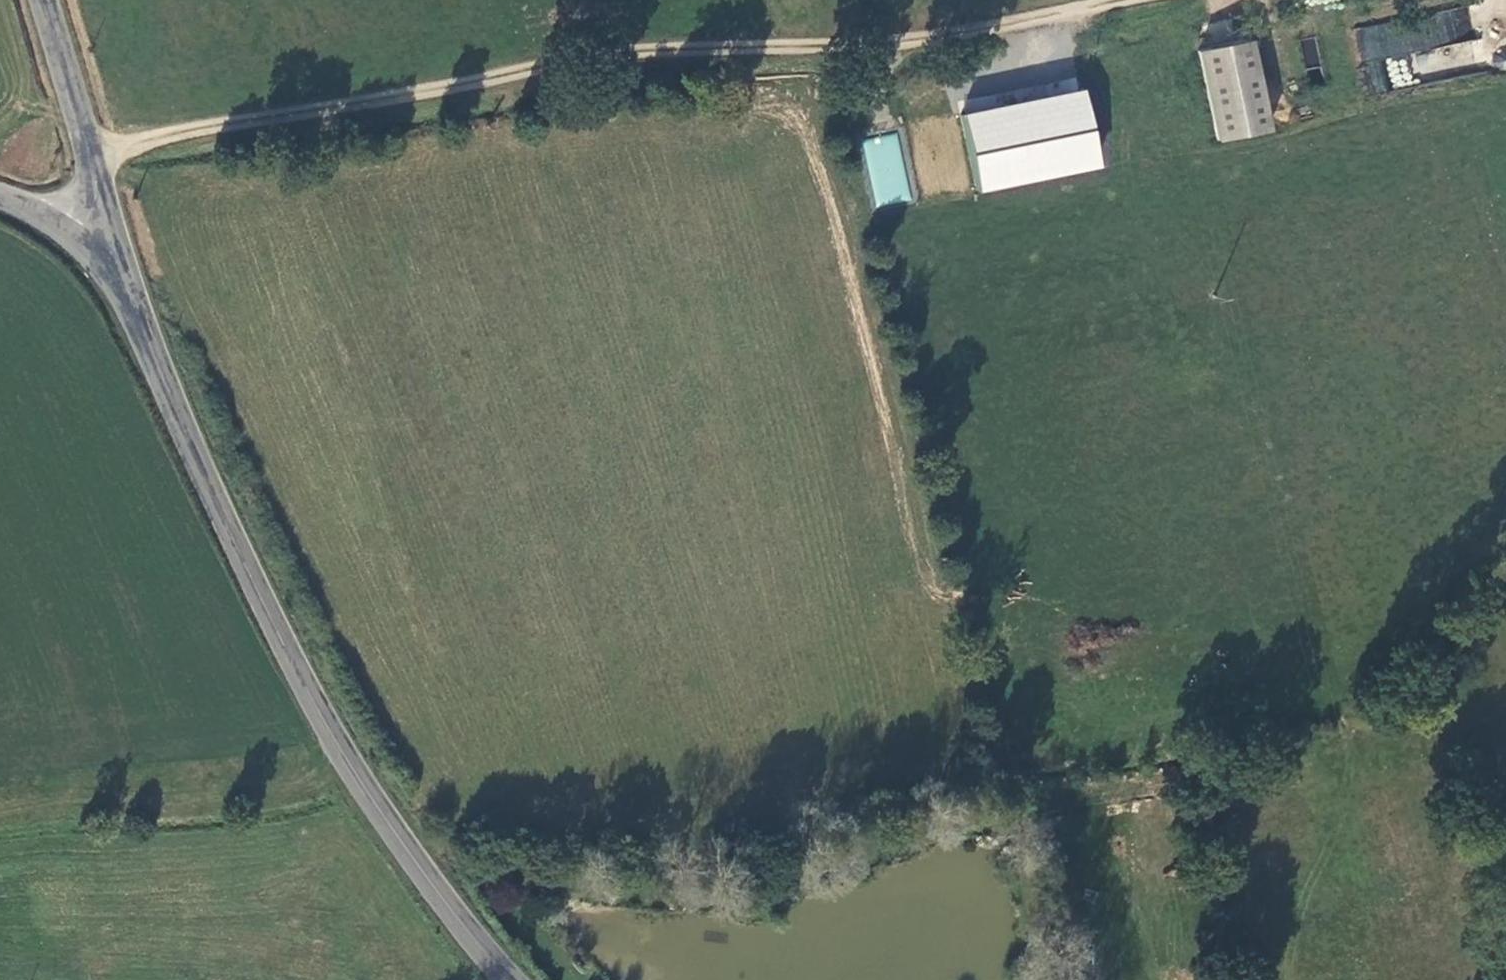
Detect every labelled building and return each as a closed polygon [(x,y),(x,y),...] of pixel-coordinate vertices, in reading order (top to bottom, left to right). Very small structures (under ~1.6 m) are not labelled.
[(1467,8),(1354,28),(1359,60),(1472,40),(1467,8)] [(1253,36),(1199,47),(1218,140),(1272,129),(1253,36)] [(1382,59),(1363,62),(1368,94),(1387,91),(1382,59)] [(975,193),(1104,171),(1090,91),(962,113),(975,193)] [(902,135),(866,137),(871,205),(907,202),(902,135)]
